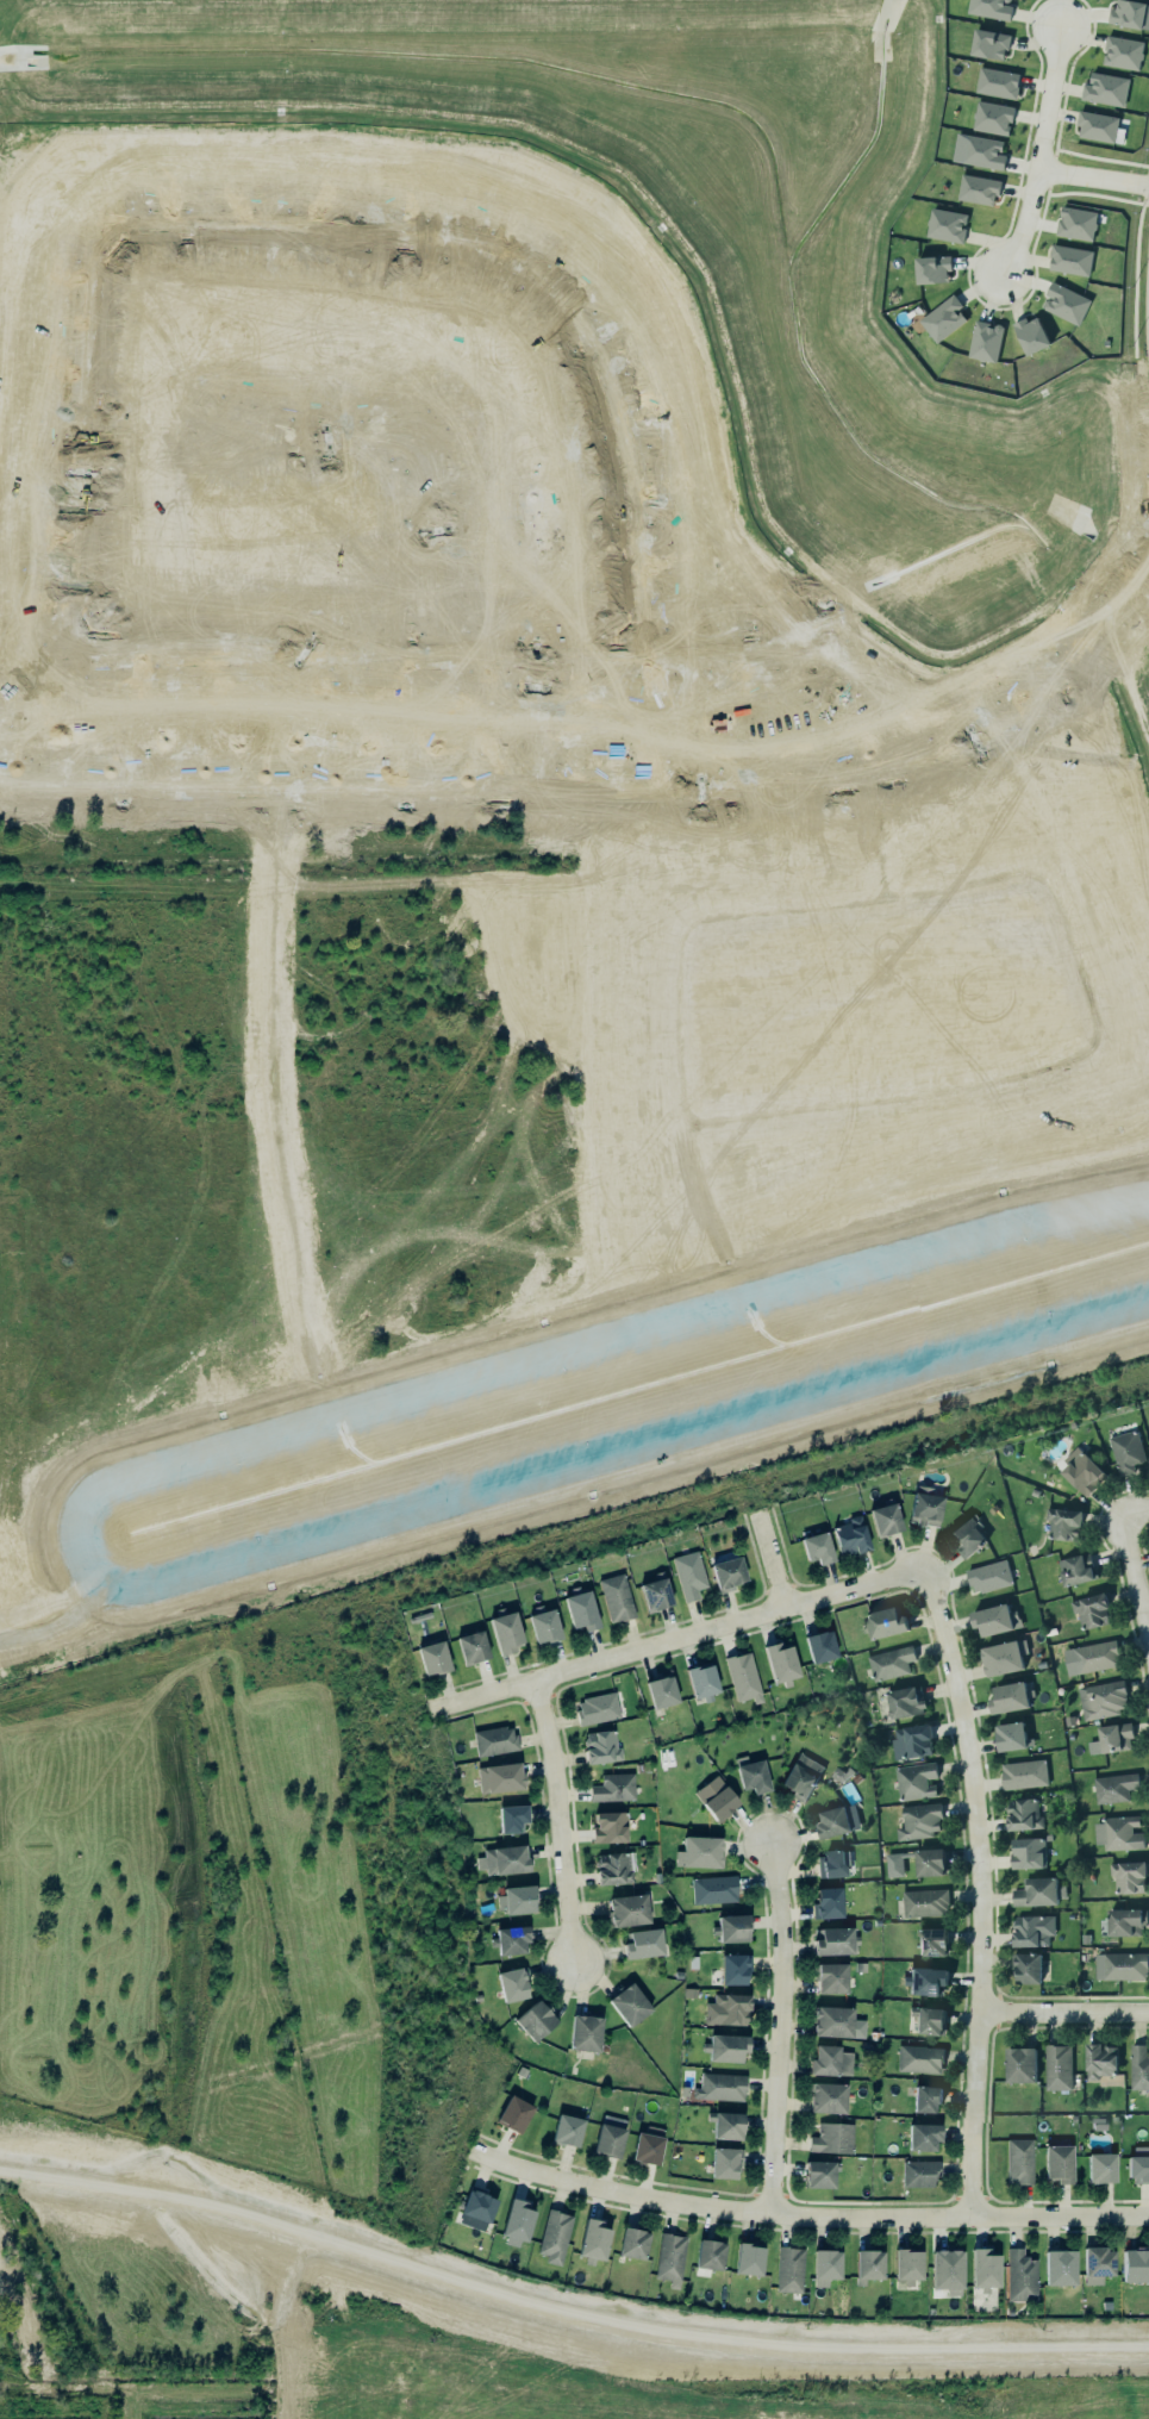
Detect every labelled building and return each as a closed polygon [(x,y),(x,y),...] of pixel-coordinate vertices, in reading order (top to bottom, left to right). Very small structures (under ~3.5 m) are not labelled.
[(1011,5),(1007,4),(1008,0),(969,0),(967,11),(1009,20),(1011,5)] [(1148,30),(1148,3),(1127,0),(1117,0),(1116,8),(1110,8),(1108,24),(1148,30)] [(968,55),(1005,63),(1010,49),(1012,33),(973,25),(968,55)] [(1139,71),(1144,42),(1108,35),(1103,64),(1139,71)] [(1020,72),(979,68),(976,94),(1017,98),(1020,72)] [(1079,98),(1122,105),(1126,76),(1089,70),(1087,83),(1081,82),(1079,98)] [(1009,136),(1014,107),(978,100),(972,129),(1009,136)] [(1078,108),(1117,114),(1112,142),(1078,135),(1079,125),(1075,124),(1078,108)] [(966,135),(1005,141),(1003,155),(1006,156),(1004,170),(961,163),(966,135)] [(1000,182),(963,173),(957,199),(994,207),(1000,182)] [(1057,236),(1093,241),(1097,212),(1061,206),(1057,236)] [(967,214),(931,207),(925,236),(963,244),(966,228),(964,228),(967,214)] [(1048,270),(1089,277),(1094,251),(1053,244),(1048,270)] [(917,284),(950,283),(950,256),(916,257),(917,284)] [(1079,326),(1091,300),(1052,281),(1045,296),(1048,297),(1043,309),(1079,326)] [(966,321),(958,310),(963,306),(954,294),(918,321),(936,344),(966,321)] [(1027,356),(1051,344),(1037,314),(1013,326),(1027,356)] [(1005,326),(992,323),(992,324),(976,320),(967,356),(995,363),(1005,326)] [(1118,1475),(1107,1438),(1135,1429),(1144,1459),(1142,1460),(1141,1461),(1137,1463),(1135,1461),(1131,1463),(1134,1470),(1118,1475)] [(1059,1471),(1066,1464),(1061,1459),(1075,1445),(1080,1449),(1100,1470),(1100,1471),(1105,1475),(1095,1484),(1084,1496),(1059,1471)] [(933,1488),(914,1486),(909,1524),(939,1527),(942,1497),(932,1496),(933,1488)] [(1048,1536),(1070,1539),(1072,1523),(1080,1525),(1082,1504),(1053,1501),(1051,1507),(1043,1505),(1042,1519),(1049,1520),(1048,1536)] [(868,1509),(893,1502),(900,1529),(887,1533),(887,1535),(876,1538),(875,1535),(868,1509)] [(941,1534),(964,1511),(972,1510),(983,1523),(985,1538),(960,1558),(941,1534)] [(839,1557),(869,1551),(862,1516),(848,1518),(849,1524),(833,1527),(839,1557)] [(798,1533),(822,1526),(831,1555),(816,1560),(814,1554),(805,1557),(798,1533)] [(1056,1559),(1087,1551),(1089,1561),(1082,1563),(1084,1566),(1089,1565),(1091,1569),(1093,1567),(1095,1577),(1062,1585),(1056,1559)] [(682,1602),(699,1600),(697,1590),(706,1588),(699,1552),(674,1557),(682,1602)] [(717,1594),(708,1564),(737,1555),(744,1579),(737,1582),(737,1583),(731,1585),(732,1589),(717,1594)] [(963,1567),(969,1592),(1011,1582),(1005,1557),(963,1567)] [(636,1616),(623,1573),(597,1581),(610,1624),(636,1616)] [(647,1613),(673,1606),(665,1578),(639,1585),(647,1613)] [(562,1597),(587,1590),(598,1626),(582,1631),(581,1627),(572,1631),(562,1597)] [(1078,1612),(1083,1630),(1113,1622),(1105,1592),(1070,1602),(1073,1613),(1078,1612)] [(968,1611),(1005,1602),(1007,1611),(1014,1609),(1016,1617),(1018,1617),(1019,1625),(1011,1627),(1011,1628),(979,1635),(976,1626),(972,1627),(968,1611)] [(864,1614),(867,1622),(860,1625),(862,1633),(868,1632),(870,1640),(908,1629),(904,1614),(900,1615),(898,1616),(895,1606),(864,1614)] [(561,1639),(554,1610),(528,1616),(536,1645),(561,1639)] [(489,1618),(497,1654),(523,1648),(516,1612),(489,1618)] [(454,1636),(480,1629),(487,1657),(468,1663),(467,1661),(461,1664),(454,1636)] [(803,1636),(811,1664),(836,1656),(829,1631),(823,1632),(822,1631),(803,1636)] [(1067,1645),(1073,1672),(1124,1661),(1119,1634),(1067,1645)] [(1016,1639),(1022,1667),(986,1676),(986,1672),(983,1672),(982,1664),(983,1664),(983,1663),(980,1663),(978,1648),(980,1648),(979,1647),(1016,1639)] [(416,1647),(441,1640),(449,1670),(424,1677),(416,1647)] [(762,1646),(772,1683),(781,1681),(783,1688),(789,1685),(788,1678),(797,1676),(788,1646),(779,1648),(778,1642),(762,1646)] [(866,1656),(868,1666),(863,1669),(864,1676),(870,1675),(872,1682),(908,1672),(906,1660),(914,1659),(911,1644),(866,1656)] [(725,1659),(737,1705),(762,1698),(750,1652),(725,1659)] [(701,1696),(704,1702),(711,1700),(710,1694),(718,1691),(710,1664),(695,1669),(694,1666),(683,1669),(692,1698),(701,1696)] [(645,1682),(653,1710),(679,1703),(671,1675),(645,1682)] [(1074,1685),(1122,1676),(1126,1688),(1126,1702),(1120,1713),(1080,1720),(1074,1685)] [(1033,1706),(1030,1690),(1027,1691),(1025,1680),(992,1687),(994,1698),(989,1699),(992,1715),(1033,1706)] [(925,1715),(922,1686),(887,1690),(890,1718),(925,1715)] [(577,1726),(619,1716),(613,1691),(580,1698),(581,1701),(576,1702),(577,1709),(574,1710),(577,1726)] [(892,1758),(901,1757),(901,1758),(922,1754),(930,1753),(929,1748),(930,1748),(928,1738),(930,1738),(928,1722),(892,1728),(894,1739),(889,1739),(892,1758)] [(1030,1748),(1028,1722),(996,1724),(999,1751),(1030,1748)] [(1133,1750),(1131,1723),(1099,1725),(1101,1752),(1133,1750)] [(474,1732),(478,1758),(518,1751),(514,1726),(474,1732)] [(620,1761),(616,1730),(583,1734),(587,1765),(620,1761)] [(805,1802),(824,1766),(799,1752),(779,1787),(805,1802)] [(751,1794),(768,1790),(761,1759),(747,1763),(744,1756),(733,1758),(735,1766),(733,1766),(739,1790),(750,1787),(751,1794)] [(892,1765),(933,1759),(937,1777),(935,1783),(936,1796),(897,1801),(892,1765)] [(1002,1763),(1003,1789),(1048,1786),(1046,1760),(1002,1763)] [(477,1795),(522,1789),(520,1784),(523,1784),(522,1775),(519,1776),(517,1762),(474,1768),(477,1795)] [(1092,1777),(1136,1771),(1138,1787),(1126,1788),(1128,1800),(1094,1803),(1092,1777)] [(590,1786),(590,1802),(635,1801),(634,1773),(601,1775),(601,1786),(590,1786)] [(702,1804),(717,1823),(740,1805),(725,1786),(702,1804)] [(1007,1800),(1035,1797),(1037,1815),(1041,1815),(1042,1827),(1031,1827),(1031,1828),(1006,1829),(1005,1814),(1006,1814),(1006,1813),(1005,1812),(1004,1807),(1006,1803),(1007,1803),(1007,1800)] [(900,1807),(938,1802),(941,1818),(938,1818),(939,1829),(931,1831),(932,1835),(895,1840),(894,1827),(903,1826),(900,1807)] [(819,1839),(850,1831),(843,1804),(817,1812),(817,1813),(817,1815),(819,1816),(820,1821),(814,1822),(819,1839)] [(499,1807),(500,1834),(523,1834),(523,1824),(528,1824),(527,1806),(499,1807)] [(594,1844),(627,1843),(626,1813),(593,1814),(594,1844)] [(1095,1844),(1104,1844),(1105,1851),(1145,1849),(1144,1830),(1141,1831),(1140,1817),(1094,1819),(1095,1844)] [(681,1835),(722,1837),(722,1869),(672,1866),(673,1850),(680,1850),(681,1835)] [(1045,1868),(1044,1838),(1011,1839),(1012,1869),(1045,1868)] [(483,1856),(475,1857),(476,1869),(483,1868),(485,1876),(527,1871),(525,1858),(524,1858),(522,1845),(482,1850),(483,1856)] [(914,1850),(942,1848),(943,1863),(944,1862),(945,1874),(943,1874),(943,1875),(916,1876),(914,1850)] [(814,1856),(817,1878),(844,1876),(842,1850),(820,1851),(822,1856),(814,1856)] [(598,1886),(634,1882),(631,1852),(595,1855),(598,1886)] [(1117,1893),(1146,1892),(1145,1862),(1110,1863),(1111,1878),(1117,1878),(1117,1893)] [(1022,1877),(1055,1876),(1055,1884),(1063,1884),(1064,1897),(1055,1897),(1056,1903),(1025,1904),(1011,1904),(1011,1889),(1022,1889),(1022,1877)] [(737,1903),(737,1877),(692,1878),(693,1904),(737,1903)] [(504,1914),(531,1912),(530,1901),(533,1901),(532,1884),(500,1888),(501,1895),(494,1895),(495,1909),(502,1909),(504,1914)] [(841,1918),(839,1888),(814,1889),(814,1896),(813,1896),(813,1903),(810,1903),(811,1919),(841,1918)] [(903,1917),(949,1915),(948,1889),(903,1890),(903,1917)] [(608,1899),(644,1894),(648,1922),(611,1927),(610,1924),(607,1924),(605,1912),(608,1910),(607,1902),(608,1902),(608,1899)] [(1107,1935),(1138,1934),(1138,1927),(1141,1927),(1141,1925),(1145,1924),(1144,1908),(1106,1909),(1107,1935)] [(717,1916),(718,1927),(715,1927),(716,1943),(749,1942),(748,1915),(717,1916)] [(1048,1946),(1048,1935),(1055,1935),(1054,1915),(1013,1916),(1013,1946),(1048,1946)] [(488,1938),(489,1947),(495,1946),(497,1956),(525,1952),(524,1943),(527,1943),(525,1926),(494,1929),(494,1937),(488,1938)] [(812,1956),(850,1953),(850,1945),(857,1944),(856,1935),(850,1935),(850,1927),(816,1928),(816,1939),(812,1939),(812,1956)] [(624,1933),(626,1932),(626,1931),(658,1928),(661,1954),(624,1958),(622,1943),(625,1943),(624,1933)] [(917,1956),(917,1928),(945,1928),(945,1935),(947,1935),(947,1954),(944,1954),(917,1956)] [(1041,1953),(1016,1954),(1016,1984),(1042,1984),(1041,1953)] [(1095,1953),(1095,1980),(1148,1979),(1148,1953),(1095,1953)] [(751,1955),(721,1955),(721,1986),(747,1985),(747,1973),(751,1973),(751,1955)] [(816,1980),(812,1980),(811,1964),(844,1964),(844,1993),(816,1994),(816,1980)] [(498,1971),(501,2002),(529,1999),(526,1968),(498,1971)] [(907,1994),(938,1995),(942,1995),(942,1984),(945,1984),(947,1969),(907,1968),(907,1976),(900,1976),(900,1984),(907,1984),(907,1994)] [(626,2027),(650,2009),(630,1982),(622,1988),(619,1984),(614,1989),(617,1991),(606,2000),(626,2027)] [(712,1993),(748,1995),(747,2010),(744,2010),(744,2026),(702,2024),(702,2002),(711,2002),(712,1993)] [(512,2020),(531,2043),(555,2021),(536,2000),(512,2020)] [(811,2007),(850,2008),(849,2038),(812,2035),(812,2033),(812,2032),(812,2024),(813,2024),(813,2022),(810,2022),(811,2007)] [(943,2034),(943,2021),(942,2021),(943,2008),(908,2007),(907,2015),(914,2016),(913,2033),(943,2034)] [(570,2014),(591,2016),(591,2013),(600,2014),(597,2052),(567,2050),(570,2014)] [(701,2043),(700,2051),(707,2052),(707,2062),(738,2063),(738,2062),(741,2062),(741,2056),(739,2056),(739,2052),(745,2052),(747,2037),(708,2034),(707,2043),(701,2043)] [(1085,2044),(1085,2078),(1095,2078),(1095,2074),(1114,2074),(1114,2066),(1114,2046),(1105,2046),(1105,2045),(1104,2043),(1100,2045),(1100,2043),(1097,2043),(1097,2044),(1087,2044),(1085,2044)] [(806,2075),(851,2077),(853,2051),(837,2051),(838,2045),(812,2044),(811,2058),(807,2058),(806,2075)] [(1144,2056),(1148,2055),(1148,2089),(1129,2089),(1128,2044),(1144,2044),(1144,2056)] [(942,2046),(897,2045),(895,2071),(939,2074),(941,2055),(942,2056),(942,2046)] [(1071,2045),(1046,2046),(1046,2090),(1072,2090),(1071,2045)] [(1004,2047),(1034,2047),(1034,2082),(1004,2082),(1004,2047)] [(742,2101),(697,2099),(697,2097),(691,2096),(691,2088),(698,2088),(699,2072),(744,2075),(743,2090),(742,2090),(742,2101)] [(808,2113),(843,2114),(843,2084),(806,2083),(806,2099),(808,2099),(808,2113)] [(913,2086),(941,2087),(939,2103),(935,2103),(933,2113),(912,2112),(913,2086)] [(534,2108),(510,2095),(496,2122),(519,2135),(534,2108)] [(705,2112),(741,2114),(739,2127),(742,2127),(741,2139),(738,2139),(738,2140),(711,2139),(711,2121),(705,2121),(705,2112)] [(584,2121),(558,2114),(551,2142),(577,2149),(584,2121)] [(591,2153),(592,2151),(591,2150),(598,2124),(599,2124),(601,2114),(624,2120),(622,2130),(623,2130),(616,2159),(591,2153)] [(817,2121),(851,2124),(850,2153),(806,2151),(807,2136),(816,2137),(817,2121)] [(907,2124),(939,2125),(938,2141),(935,2141),(935,2151),(932,2151),(906,2151),(907,2124)] [(630,2158),(635,2133),(661,2138),(655,2165),(636,2162),(636,2159),(630,2158)] [(1006,2140),(1007,2185),(1034,2184),(1033,2139),(1006,2140)] [(1044,2178),(1044,2181),(1054,2181),(1054,2184),(1070,2184),(1070,2145),(1043,2146),(1043,2178),(1044,2178)] [(1145,2157),(1148,2157),(1148,2183),(1131,2183),(1131,2178),(1125,2178),(1125,2156),(1131,2156),(1131,2146),(1145,2146),(1145,2157)] [(742,2149),(712,2148),(711,2179),(736,2179),(737,2167),(741,2167),(742,2149)] [(1086,2155),(1112,2155),(1113,2183),(1086,2183),(1086,2155)] [(903,2187),(934,2187),(934,2178),(940,2178),(940,2161),(902,2162),(903,2187)] [(804,2175),(804,2162),(832,2163),(831,2189),(805,2188),(805,2187),(801,2187),(801,2175),(804,2175)] [(467,2190),(469,2192),(470,2189),(487,2195),(486,2197),(494,2200),(486,2224),(485,2222),(481,2231),(456,2221),(460,2213),(458,2213),(467,2190)] [(497,2236),(507,2197),(524,2202),(523,2209),(531,2212),(523,2242),(518,2242),(516,2247),(502,2244),(504,2238),(497,2236)] [(545,2208),(573,2214),(560,2269),(542,2264),(543,2257),(535,2253),(545,2208)] [(583,2218),(600,2221),(599,2227),(608,2230),(601,2261),(592,2259),(591,2265),(583,2263),(585,2258),(575,2256),(583,2218)] [(642,2259),(647,2233),(642,2232),(642,2231),(622,2227),(616,2255),(642,2259)] [(658,2232),(656,2251),(657,2252),(652,2278),(668,2281),(668,2288),(677,2289),(685,2237),(680,2236),(680,2237),(667,2236),(667,2233),(658,2232)] [(698,2239),(694,2267),(719,2271),(724,2244),(698,2239)] [(736,2275),(762,2276),(763,2244),(737,2243),(736,2275)] [(1005,2247),(1020,2247),(1020,2256),(1025,2256),(1025,2259),(1035,2259),(1036,2294),(1035,2294),(1035,2301),(1005,2301),(1005,2247)] [(1112,2276),(1082,2276),(1082,2247),(1103,2247),(1104,2252),(1111,2252),(1112,2276)] [(1122,2282),(1148,2282),(1148,2251),(1143,2251),(1143,2247),(1132,2247),(1132,2251),(1120,2251),(1122,2282)] [(802,2293),(804,2248),(778,2248),(777,2292),(802,2293)] [(971,2287),(998,2288),(998,2255),(988,2255),(988,2249),(972,2249),(971,2287)] [(893,2250),(905,2250),(905,2252),(919,2252),(920,2280),(912,2280),(912,2287),(903,2287),(903,2281),(893,2281),(893,2250)] [(814,2287),(828,2287),(828,2279),(840,2279),(840,2251),(814,2251),(814,2287)] [(856,2286),(866,2286),(866,2280),(882,2280),(883,2251),(856,2251),(856,2286)] [(930,2252),(933,2252),(933,2251),(943,2251),(943,2252),(948,2252),(948,2251),(956,2251),(956,2252),(960,2252),(960,2289),(958,2289),(958,2296),(944,2296),(944,2289),(930,2289),(930,2252)] [(1075,2251),(1046,2251),(1046,2286),(1075,2286),(1075,2251)]
